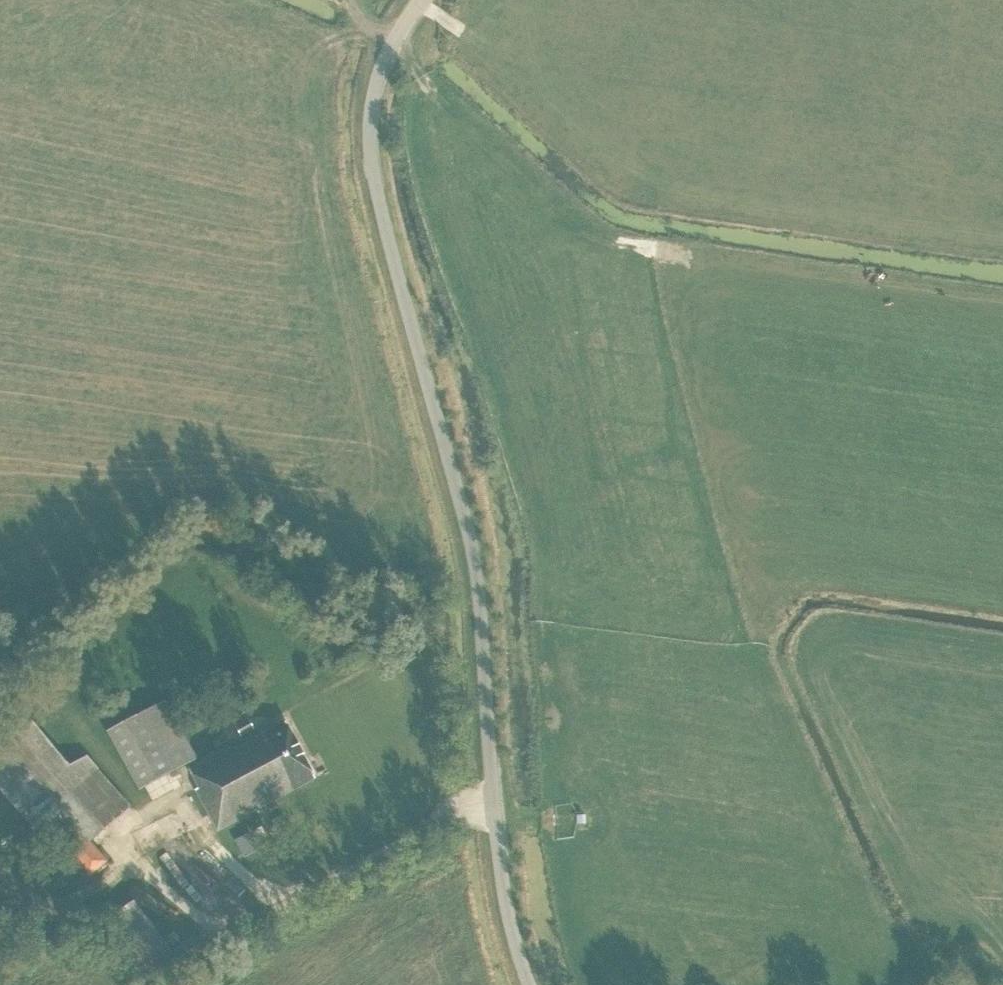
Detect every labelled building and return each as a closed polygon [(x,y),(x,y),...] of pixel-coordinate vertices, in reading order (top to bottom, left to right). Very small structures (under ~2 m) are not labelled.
[(138,791),(197,759),(164,700),(106,732),(138,791)] [(76,777),(16,707),(0,721),(0,777),(49,832),(89,877),(107,861),(90,842),(127,809),(88,767),(76,777)] [(256,735),(248,720),(236,727),(241,736),(249,731),(251,735),(188,770),(198,788),(195,790),(224,844),(227,842),(231,851),(241,845),(237,837),(243,833),(236,820),(315,778),(284,720),(256,735)] [(148,984),(179,961),(133,900),(102,924),(148,984)]
